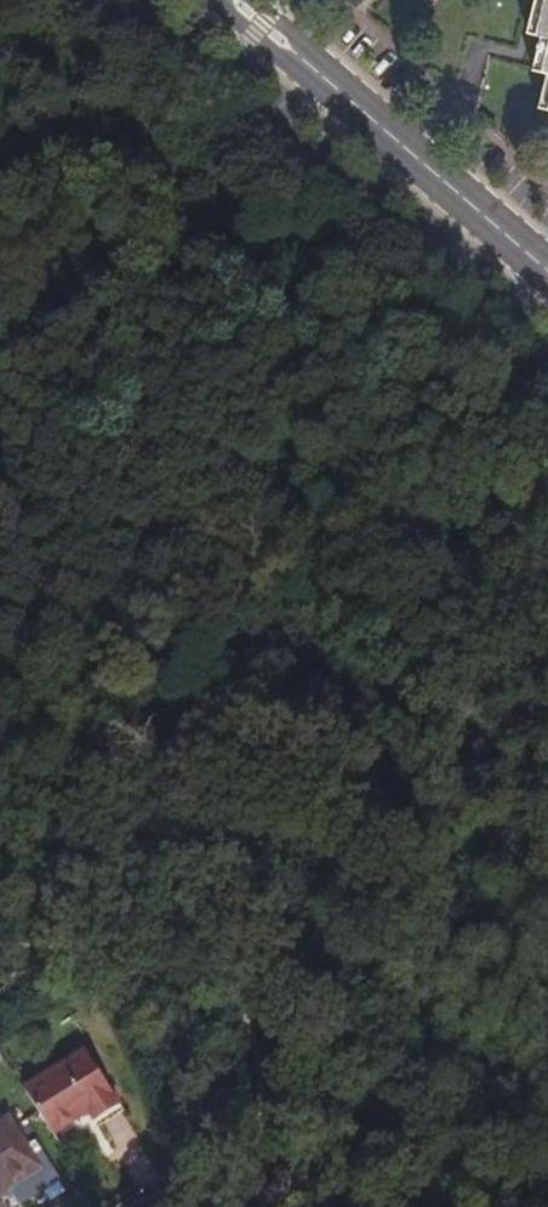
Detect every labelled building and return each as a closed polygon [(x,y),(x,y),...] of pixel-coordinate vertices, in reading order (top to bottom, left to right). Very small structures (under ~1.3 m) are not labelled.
[(115,1137),(83,1085),(22,1124),(50,1169),(85,1147),(89,1154),(115,1137)] [(0,1137),(0,1206),(3,1206),(32,1188),(0,1137)]
